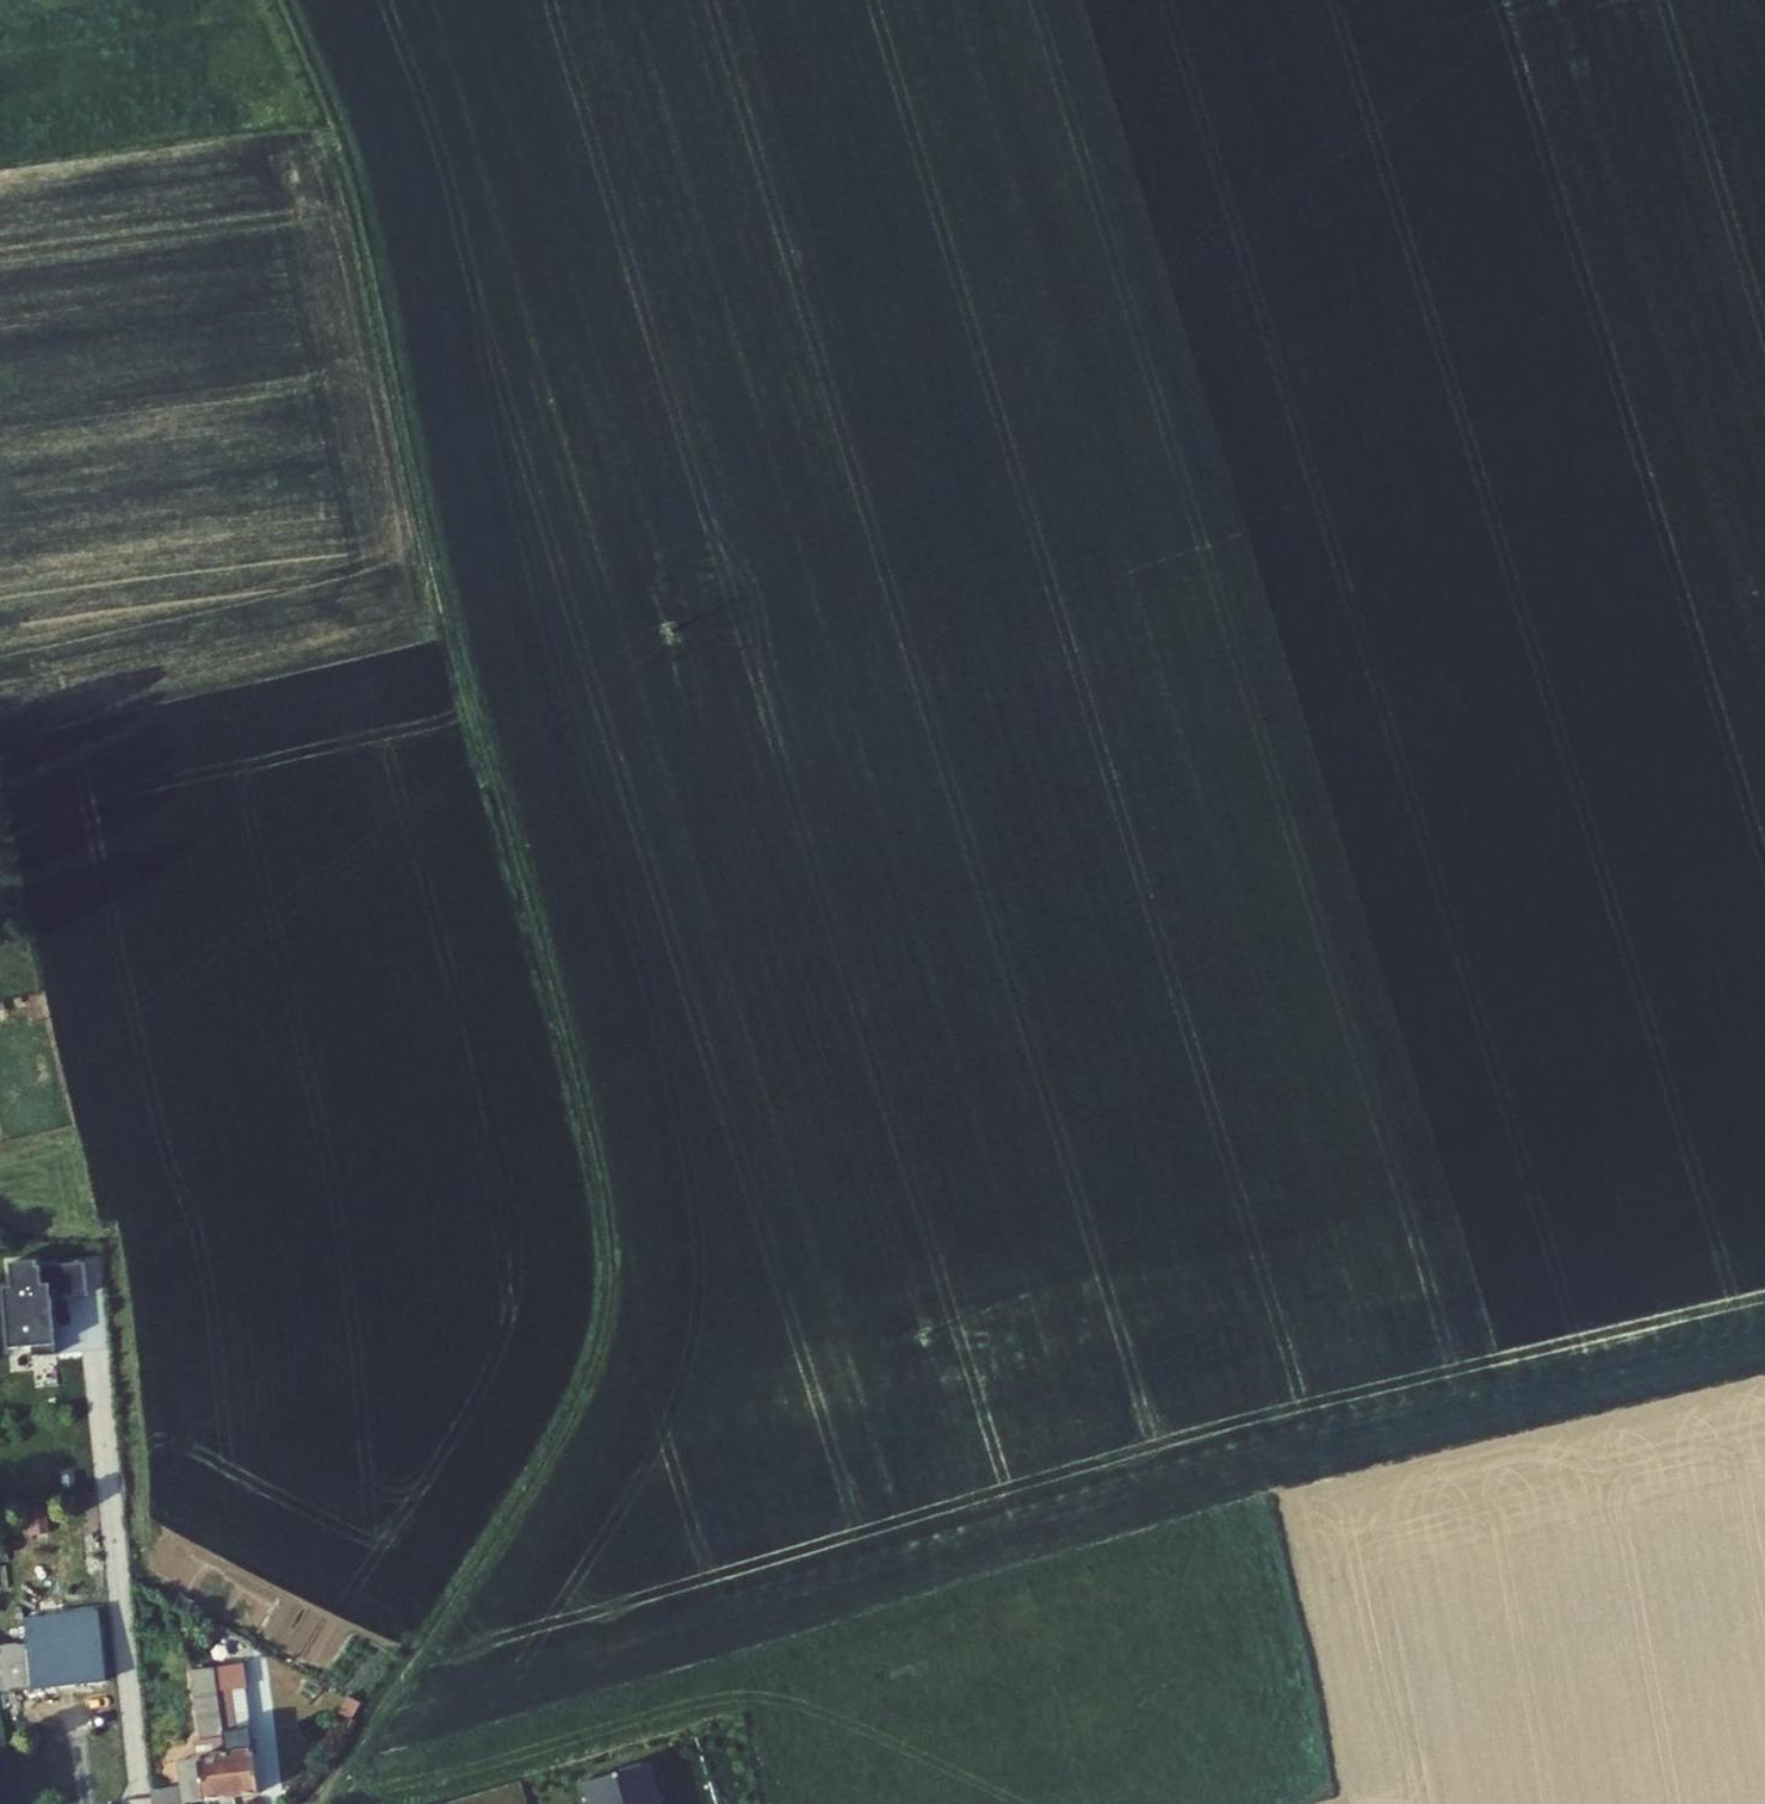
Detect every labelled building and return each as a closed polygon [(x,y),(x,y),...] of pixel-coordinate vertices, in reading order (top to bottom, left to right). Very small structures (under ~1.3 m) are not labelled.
[(0,1664),(0,1681),(5,1708),(98,1690),(90,1646),(0,1664)] [(251,1663),(220,1668),(240,1798),(240,1800),(270,1795),(260,1729),(245,1732),(238,1689),(254,1686),(251,1663)] [(203,1666),(215,1747),(210,1747),(212,1763),(182,1768),(186,1793),(155,1797),(156,1803),(198,1803),(240,1798),(220,1668),(220,1664),(203,1666)] [(254,1686),(238,1689),(245,1732),(260,1729),(254,1686)]
